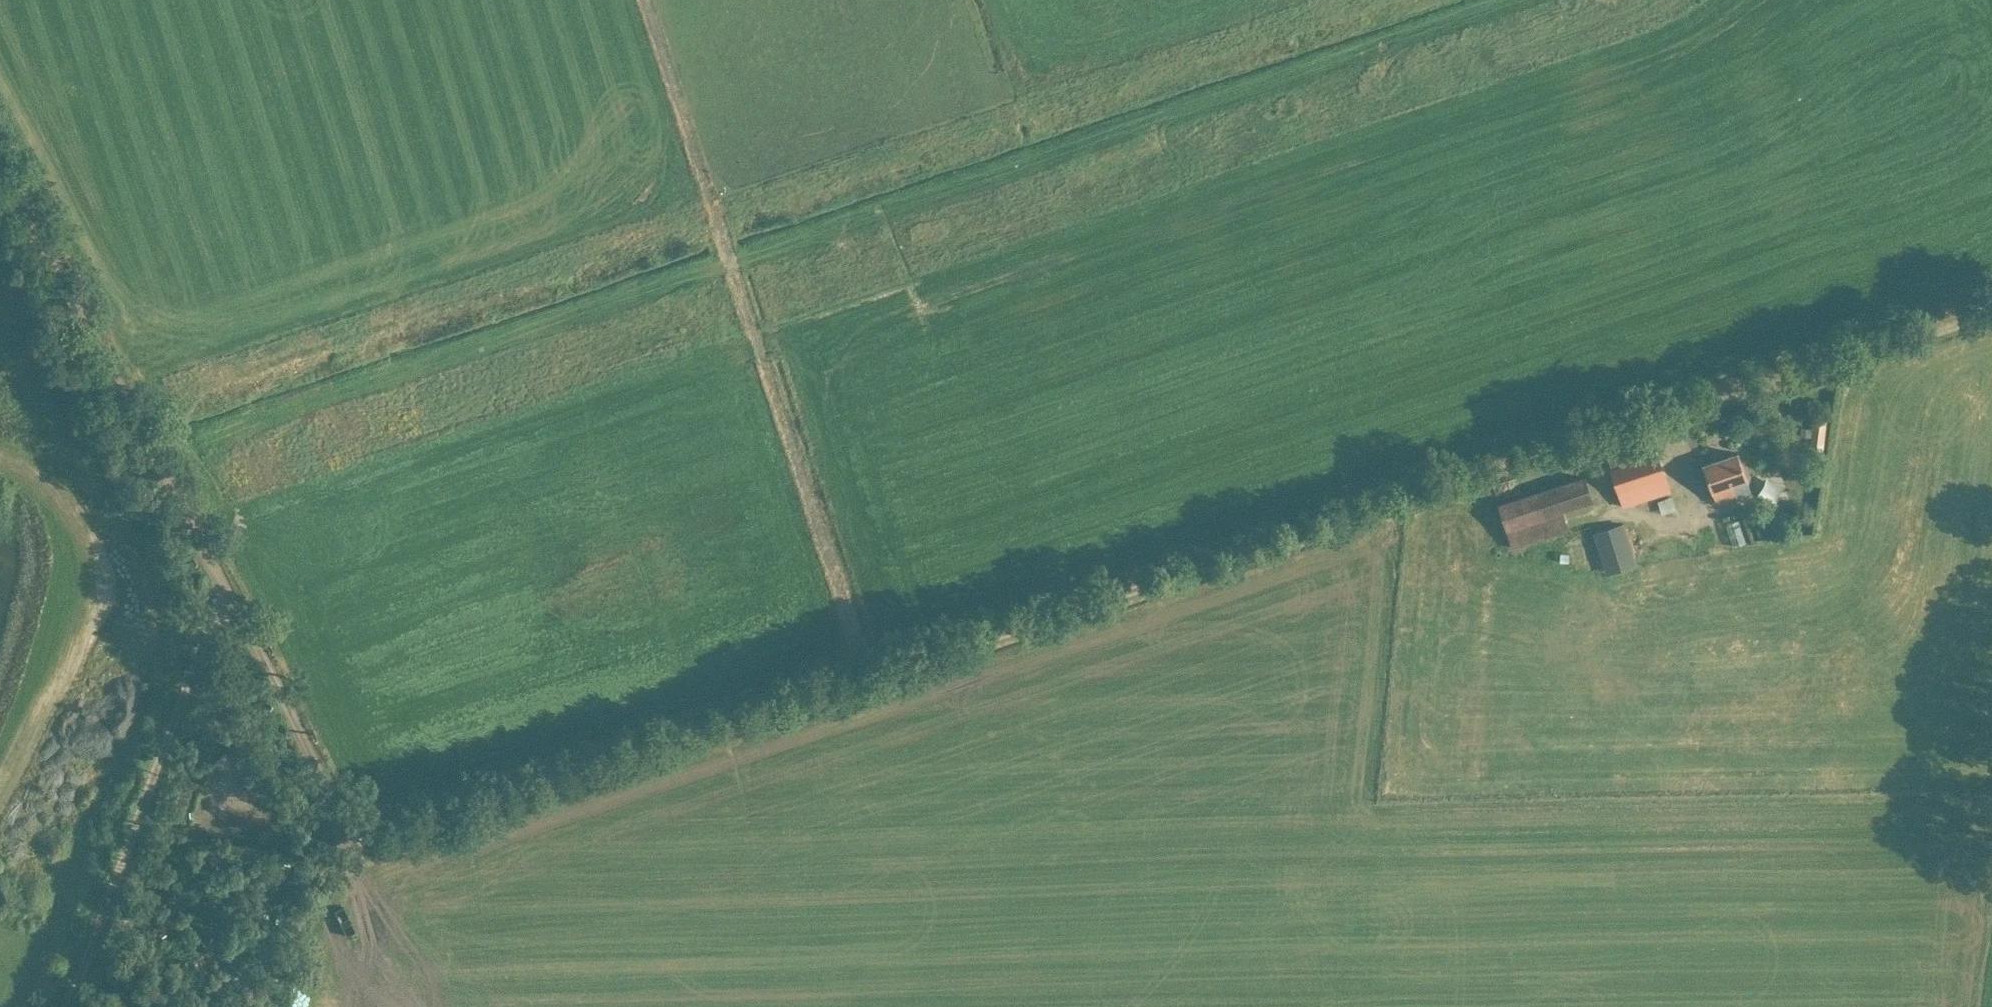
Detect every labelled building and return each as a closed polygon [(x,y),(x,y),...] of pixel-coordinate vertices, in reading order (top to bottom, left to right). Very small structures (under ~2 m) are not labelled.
[(1824,454),(1829,420),(1816,418),(1811,452),(1824,454)] [(1802,428),(1801,436),(1812,437),(1813,429),(1802,428)] [(1652,434),(1606,449),(1625,507),(1658,496),(1662,509),(1675,505),(1671,492),(1658,453),(1652,434)] [(1747,477),(1745,471),(1739,452),(1703,464),(1710,483),(1717,503),(1737,496),(1733,482),(1747,477)] [(1593,500),(1592,495),(1586,477),(1500,505),(1506,523),(1513,547),(1569,529),(1563,510),(1593,500)] [(1749,520),(1736,526),(1745,547),(1759,540),(1749,520)] [(1639,564),(1626,523),(1595,533),(1608,574),(1639,564)]
